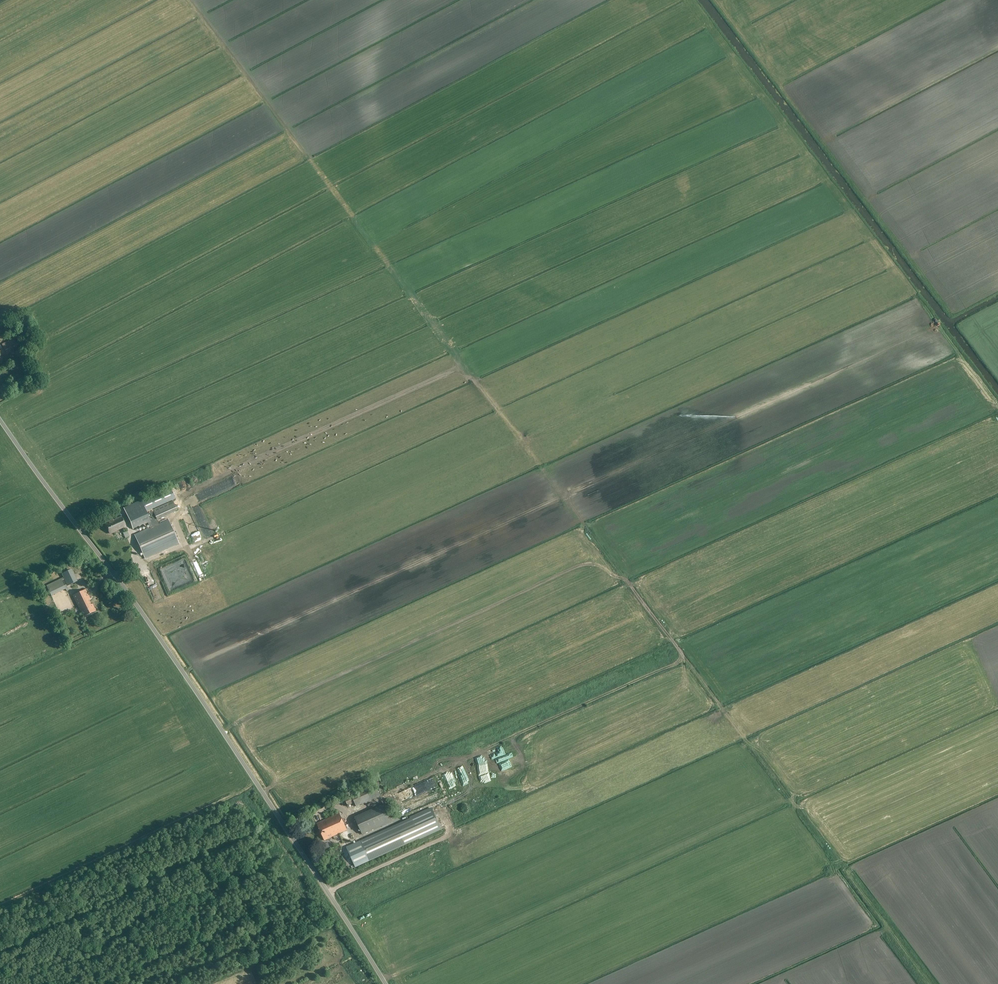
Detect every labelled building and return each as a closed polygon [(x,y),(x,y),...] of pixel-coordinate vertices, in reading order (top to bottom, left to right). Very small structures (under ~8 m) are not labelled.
[(8,352),(13,349),(18,347),(13,338),(2,344),(7,353),(8,352)] [(141,500),(124,508),(133,529),(148,523),(150,528),(134,535),(144,558),(179,543),(168,520),(158,524),(156,519),(177,511),(172,500),(175,499),(171,489),(142,502),(141,500)] [(194,501),(211,495),(209,489),(192,495),(194,501)] [(105,524),(110,533),(126,526),(122,517),(114,520),(113,519),(108,521),(109,522),(105,524)] [(191,580),(184,560),(162,568),(169,587),(191,580)] [(63,577),(46,585),(51,596),(65,589),(65,587),(75,582),(69,570),(62,574),(63,577)] [(86,590),(73,596),(83,617),(96,611),(92,604),(91,605),(89,601),(91,600),(86,590)] [(418,793),(435,787),(433,780),(416,785),(417,789),(416,789),(418,793)] [(351,796),(345,798),(348,805),(353,802),(351,796)] [(383,804),(355,817),(363,834),(391,822),(383,804)] [(431,809),(438,824),(443,822),(440,817),(443,816),(443,818),(447,816),(443,807),(439,808),(441,813),(438,814),(435,807),(431,809)] [(436,829),(429,810),(425,811),(432,831),(433,835),(440,833),(440,831),(451,827),(449,819),(445,820),(446,822),(437,825),(438,828),(436,829)] [(325,819),(317,824),(324,840),(329,838),(328,838),(347,829),(339,813),(325,819)] [(411,818),(347,846),(357,866),(420,838),(411,818)]
